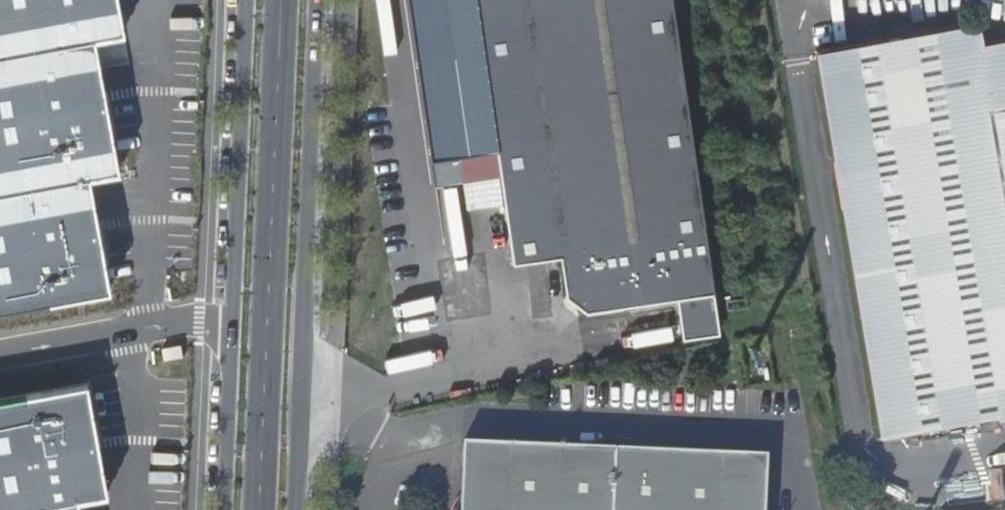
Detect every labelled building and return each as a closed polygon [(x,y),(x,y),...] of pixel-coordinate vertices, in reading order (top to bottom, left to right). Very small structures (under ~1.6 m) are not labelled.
[(97,30),(123,25),(118,0),(0,0),(0,48),(97,30)] [(672,0),(406,0),(426,143),(495,133),(513,260),(569,252),(575,295),(589,309),(677,296),(712,291),(672,0)] [(984,45),(979,22),(816,47),(876,432),(1004,412),(1004,42),(984,45)] [(92,177),(122,172),(97,30),(0,48),(0,194),(92,177)] [(126,52),(123,32),(104,34),(107,55),(126,52)] [(112,286),(92,177),(0,194),(0,306),(112,286)] [(712,291),(677,296),(683,337),(720,332),(712,291)] [(0,395),(0,509),(87,509),(85,497),(117,490),(95,377),(0,395)] [(464,440),(461,509),(766,509),(768,452),(464,440)]
